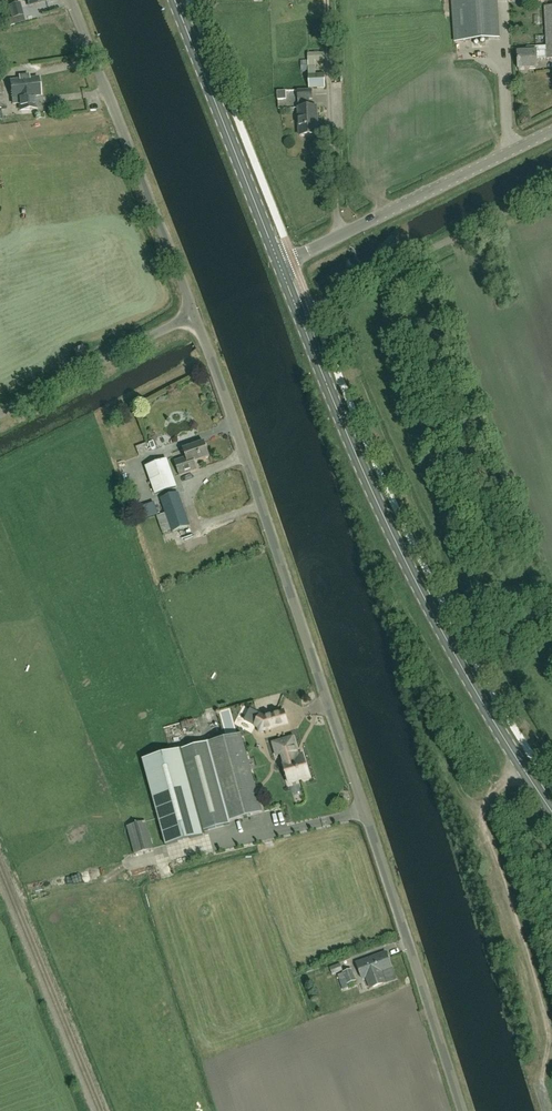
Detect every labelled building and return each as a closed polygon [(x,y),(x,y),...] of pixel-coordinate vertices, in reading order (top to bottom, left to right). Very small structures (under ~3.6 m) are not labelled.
[(500,40),(498,0),(452,0),(455,43),(500,40)] [(11,19),(23,17),(20,3),(8,6),(11,19)] [(551,60),(551,7),(545,7),(547,47),(527,48),(527,52),(518,52),(518,70),(537,69),(537,60),(547,59),(547,60),(551,60)] [(308,54),(308,66),(308,74),(315,74),(315,66),(315,61),(324,61),(324,54),(308,54)] [(309,75),(310,89),(325,88),(325,75),(309,75)] [(34,97),(39,96),(38,80),(11,83),(13,103),(20,103),(21,111),(35,109),(34,97)] [(312,91),(310,91),(298,91),(299,108),(300,136),(318,136),(316,108),(310,108),(309,99),(312,99),(312,91)] [(78,357),(86,353),(83,346),(75,350),(78,357)] [(192,463),(209,457),(204,442),(183,450),(186,458),(174,462),(179,476),(197,470),(197,469),(195,470),(192,463)] [(157,497),(176,491),(167,461),(147,468),(157,497)] [(172,532),(190,526),(178,493),(161,500),(172,532)] [(287,724),(284,711),(264,717),(250,710),(245,721),(258,728),(259,732),(287,724)] [(230,825),(229,821),(262,812),(241,734),(181,751),(202,833),(230,825)] [(276,756),(280,755),(289,783),(309,777),(302,754),(298,755),(293,737),(272,743),(276,756)] [(166,846),(203,835),(180,751),(143,761),(166,846)] [(153,849),(146,822),(127,827),(134,854),(153,849)] [(176,857),(174,847),(159,851),(162,861),(176,857)] [(382,972),(392,968),(386,952),(357,963),(362,979),(366,977),(371,989),(386,983),(382,972)] [(340,964),(329,968),(332,975),(343,971),(340,964)] [(348,984),(356,981),(352,969),(344,972),(344,973),(346,979),(348,984)] [(344,973),(338,975),(340,981),(346,979),(344,973)]
